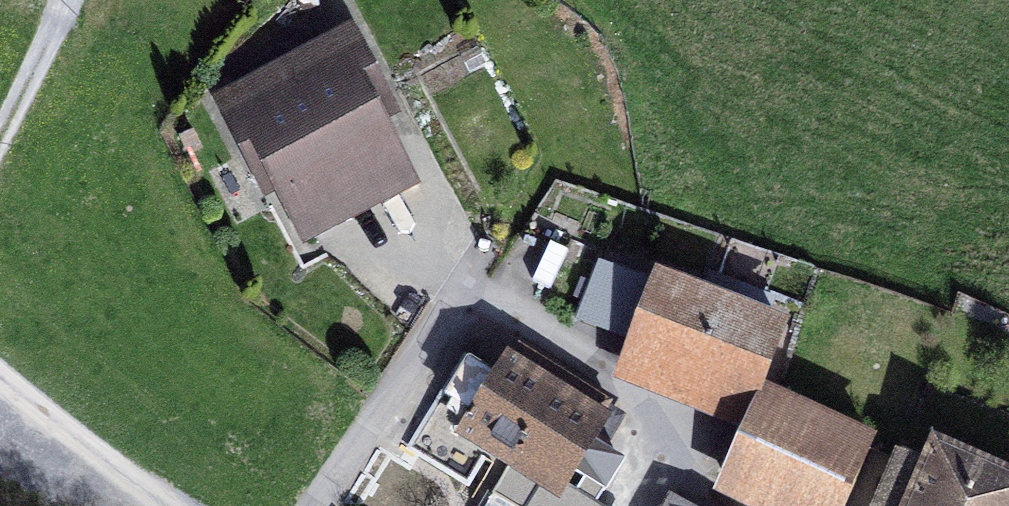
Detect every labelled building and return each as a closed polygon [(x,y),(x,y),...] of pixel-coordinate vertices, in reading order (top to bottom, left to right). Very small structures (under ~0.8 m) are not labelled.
[(380,108),(381,107),(348,45),(231,107),(255,153),(266,147),(281,177),(305,223),(394,176),(363,116),(380,108)] [(314,240),(420,185),(380,108),(363,116),(394,176),(305,223),(314,240)] [(270,182),(281,177),(266,147),(255,153),(270,182)] [(632,341),(626,357),(749,405),(780,327),(757,318),(709,299),(656,279),(653,286),(600,265),(579,320),(632,341)] [(757,318),(765,299),(716,280),(709,299),(757,318)] [(467,483),(488,450),(511,464),(559,494),(565,484),(590,444),(601,451),(616,428),(600,418),(609,403),(517,346),(497,378),(466,359),(410,448),(467,483)] [(762,505),(844,505),(872,443),(764,397),(728,483),(735,494),(762,505)] [(600,418),(616,428),(625,413),(609,403),(600,418)] [(925,469),(897,457),(876,505),(1008,505),(1008,478),(935,446),(925,469)] [(559,494),(511,464),(492,494),(497,497),(511,505),(579,505),(559,494)] [(565,484),(559,494),(579,505),(601,505),(565,484)] [(497,497),(492,505),(511,505),(497,497)]
